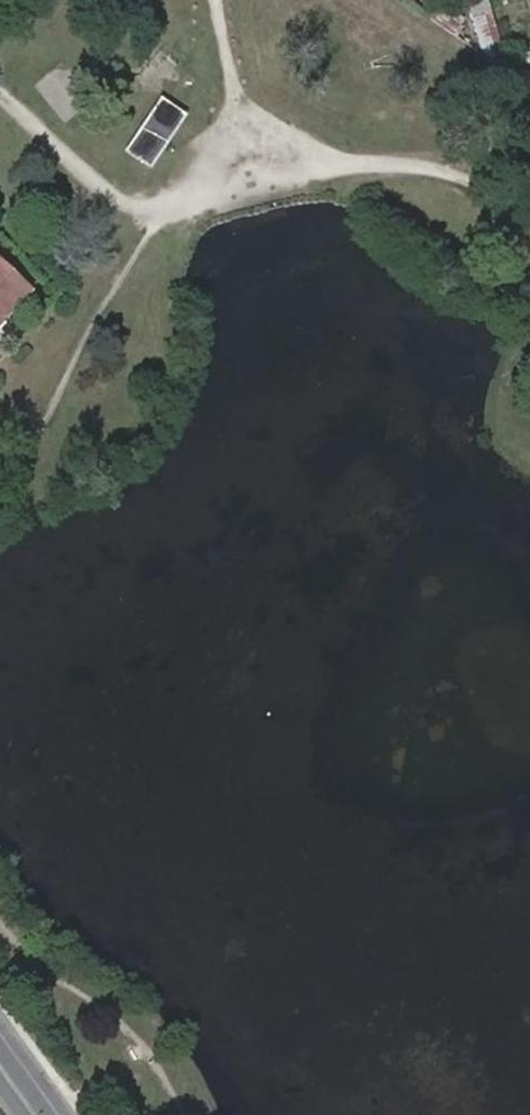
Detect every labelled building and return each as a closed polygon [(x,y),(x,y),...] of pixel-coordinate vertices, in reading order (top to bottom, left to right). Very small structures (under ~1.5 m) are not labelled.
[(442,0),(431,16),(455,32),(467,17),(442,0)] [(477,20),(481,38),(479,38),(482,51),(492,58),(503,55),(498,33),(493,15),(477,20)] [(146,118),(169,134),(183,116),(160,99),(146,118)] [(148,165),(169,134),(146,118),(125,150),(148,165)] [(27,287),(0,262),(0,316),(27,287)]
